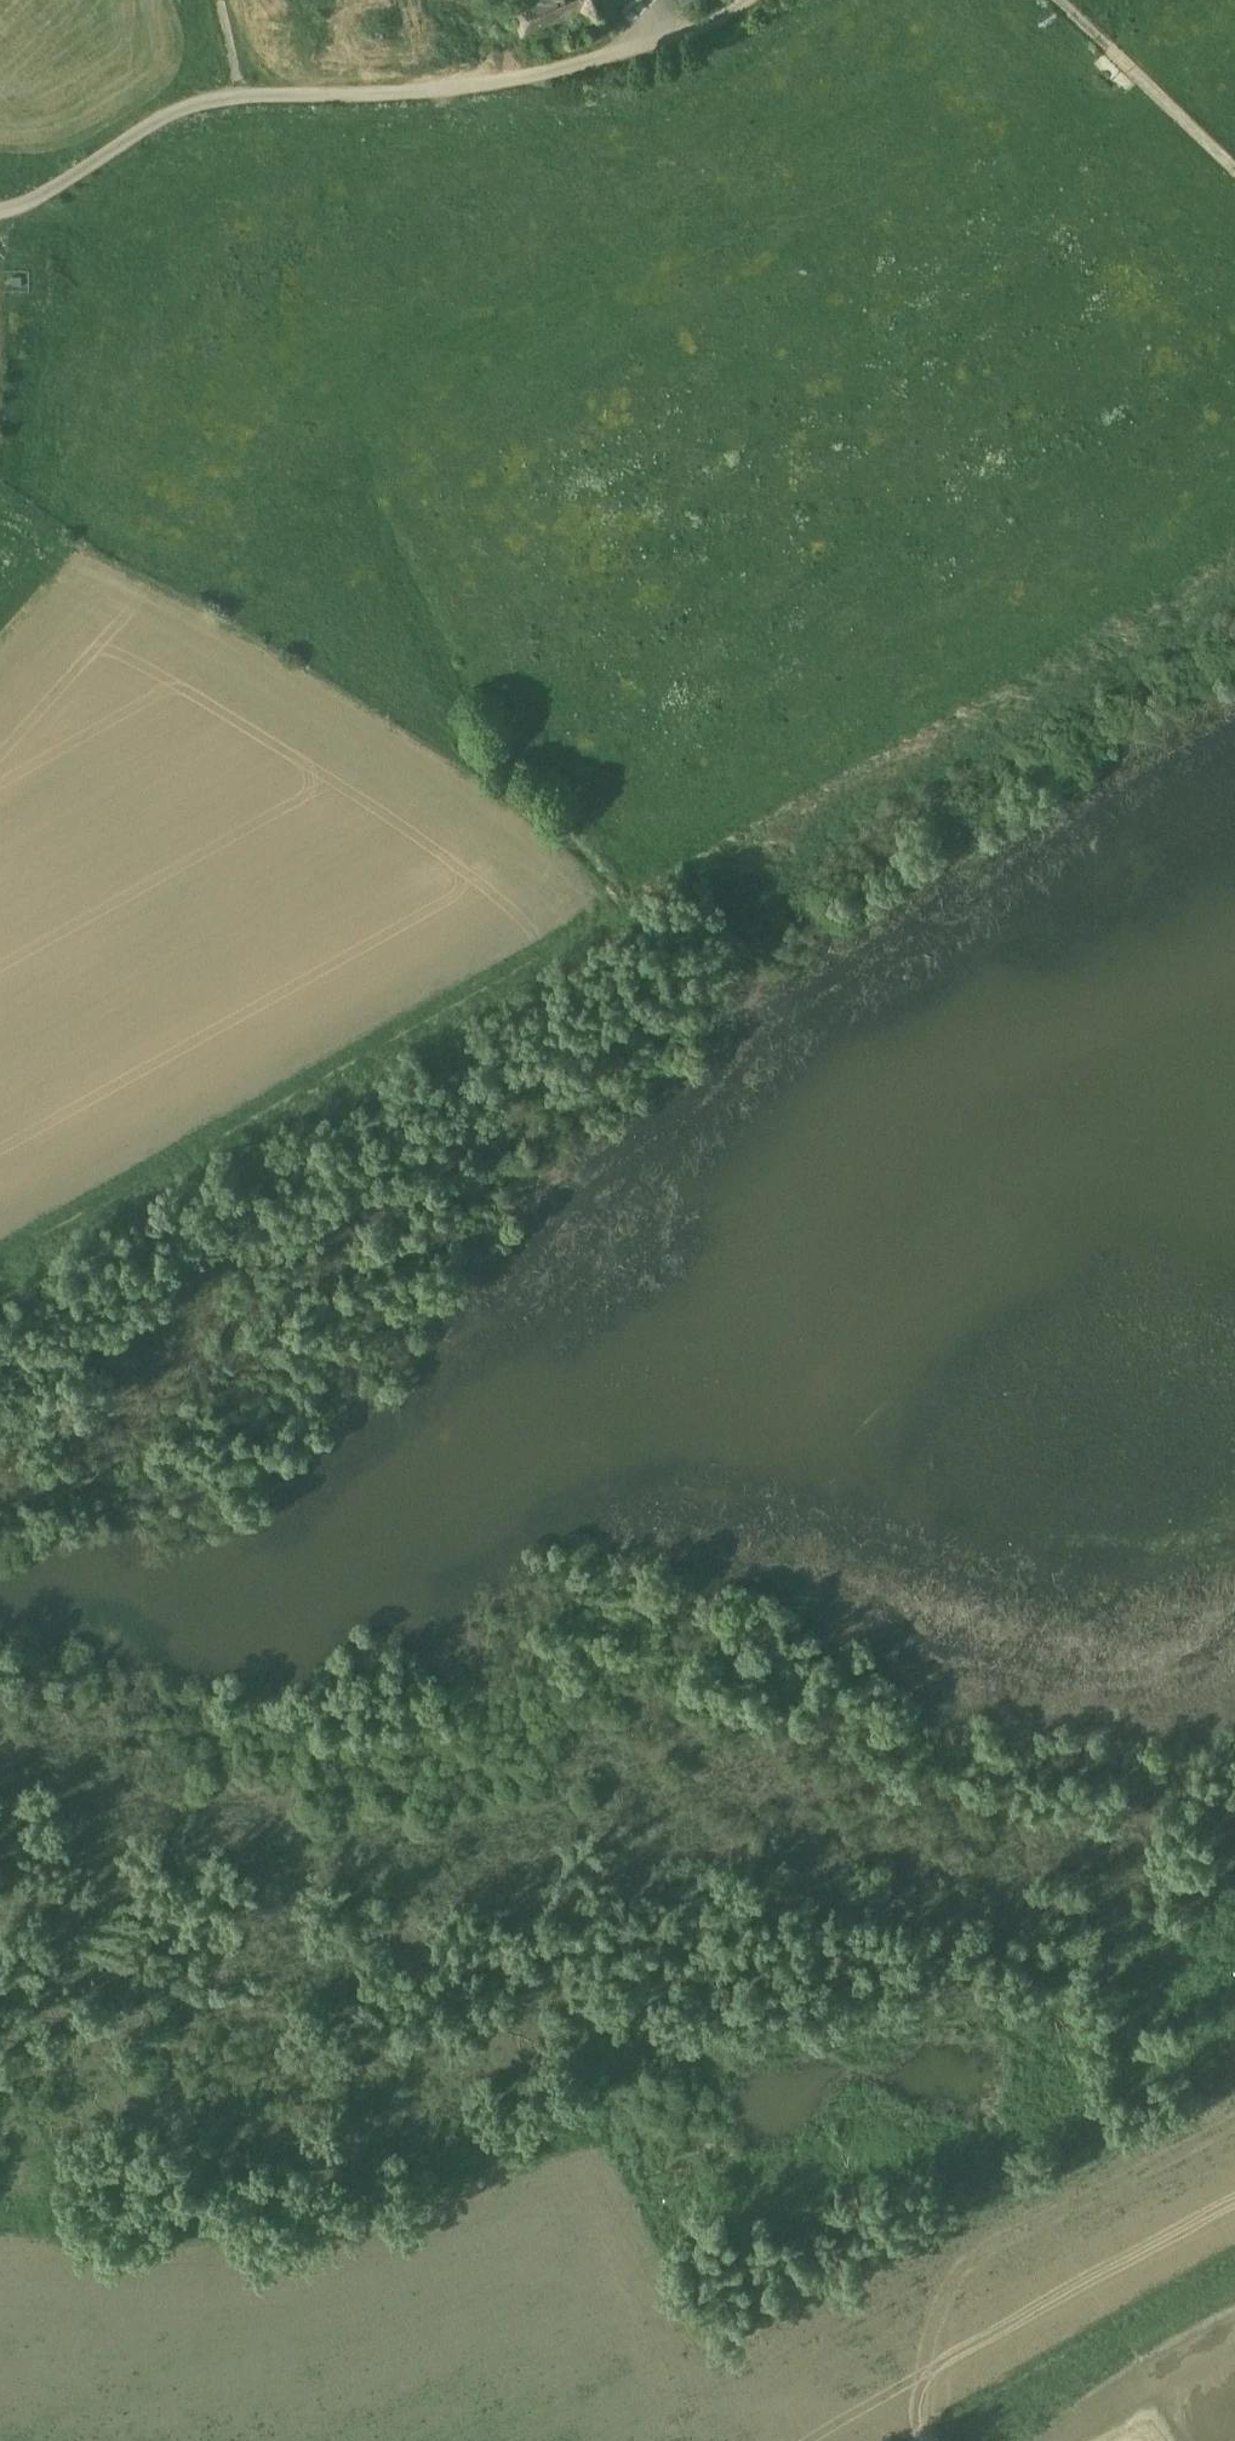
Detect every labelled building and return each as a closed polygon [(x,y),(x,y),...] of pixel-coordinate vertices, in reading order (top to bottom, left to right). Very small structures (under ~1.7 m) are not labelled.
[(618,19),(610,0),(512,0),(528,47),(544,41),(543,39),(585,23),(588,30),(618,19)]
